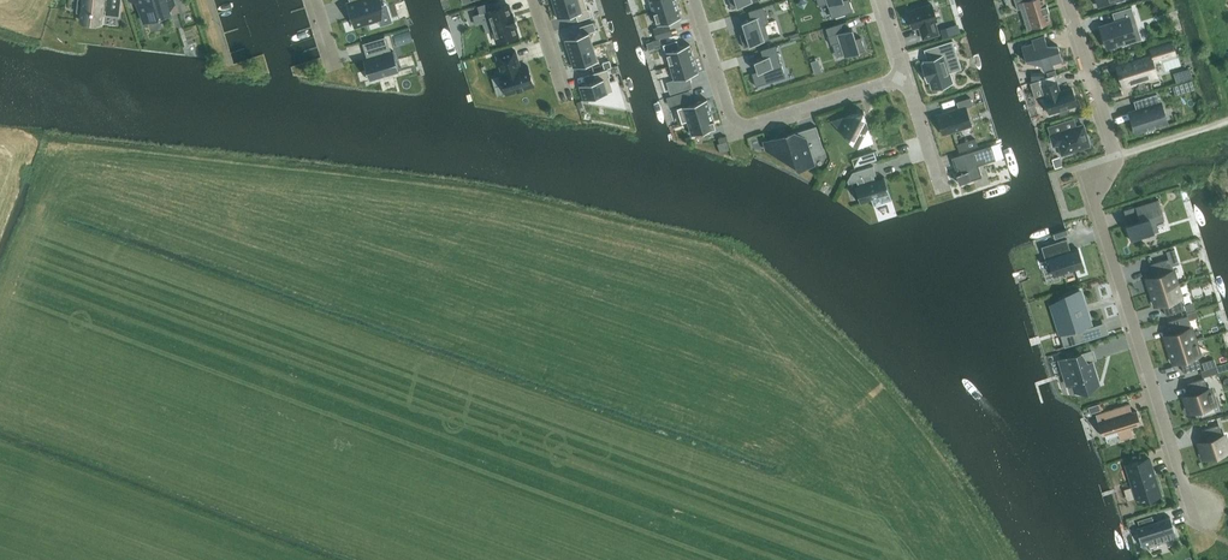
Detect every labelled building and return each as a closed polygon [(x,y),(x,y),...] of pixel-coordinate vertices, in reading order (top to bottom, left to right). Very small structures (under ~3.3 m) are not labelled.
[(119,17),(121,0),(107,0),(106,0),(79,0),(78,6),(83,6),(82,21),(100,23),(102,10),(105,10),(105,15),(119,17)] [(169,5),(175,3),(174,0),(133,0),(137,1),(144,21),(171,13),(169,5)] [(348,3),(355,27),(381,18),(378,9),(382,8),(379,0),(357,0),(348,3)] [(554,5),(558,19),(575,13),(577,21),(592,16),(589,8),(588,8),(585,0),(569,0),(554,5)] [(677,3),(676,0),(649,0),(652,11),(677,3)] [(731,8),(757,0),(729,0),(731,8)] [(819,6),(827,3),(832,18),(853,11),(849,0),(817,0),(819,6)] [(1017,10),(1025,7),(1032,27),(1050,21),(1047,12),(1048,12),(1049,12),(1046,4),(1045,5),(1043,0),(1014,0),(1017,10)] [(480,13),(473,16),(487,12),(497,42),(501,40),(501,41),(514,37),(513,37),(518,35),(515,26),(516,26),(512,13),(511,14),(508,4),(494,9),(492,2),(478,6),(480,13)] [(677,3),(652,11),(657,25),(681,17),(677,3)] [(931,3),(908,11),(913,28),(919,26),(923,38),(938,34),(934,21),(936,21),(931,3)] [(745,32),(739,34),(744,47),(769,39),(765,24),(768,23),(763,6),(748,11),(751,19),(742,22),(745,32)] [(1123,45),(1136,41),(1131,23),(1136,22),(1131,6),(1112,13),(1115,22),(1100,27),(1107,48),(1122,43),(1123,45)] [(582,34),(564,39),(569,53),(593,46),(589,32),(596,30),(593,22),(579,26),(582,34)] [(841,23),(826,27),(831,44),(833,44),(839,42),(843,55),(844,57),(865,50),(861,37),(855,39),(852,28),(850,29),(843,31),(841,24),(841,23)] [(668,24),(654,28),(657,38),(671,34),(668,24)] [(951,26),(942,29),(945,36),(953,34),(951,26)] [(1053,64),(1063,61),(1058,45),(1047,45),(1044,35),(1031,39),(1032,42),(1021,46),(1026,62),(1041,61),(1044,70),(1054,67),(1053,64)] [(373,56),(369,58),(363,59),(363,60),(364,60),(370,79),(369,79),(369,80),(399,71),(399,70),(399,71),(393,51),(394,51),(393,50),(389,52),(385,38),(369,43),(373,56)] [(925,63),(922,64),(924,71),(925,74),(927,80),(930,80),(933,88),(941,86),(944,85),(948,83),(950,83),(952,82),(951,81),(948,73),(948,71),(951,70),(948,59),(957,56),(952,40),(937,45),(940,54),(931,57),(932,59),(927,60),(924,61),(925,63)] [(1174,54),(1171,43),(1172,43),(1172,42),(1149,49),(1150,50),(1151,49),(1153,55),(1118,67),(1120,74),(1120,75),(1120,77),(1121,76),(1124,87),(1122,88),(1122,89),(1136,85),(1136,83),(1144,80),(1145,82),(1158,78),(1158,77),(1156,77),(1151,62),(1174,54)] [(690,44),(665,51),(670,66),(694,58),(690,44)] [(757,71),(752,73),(756,86),(785,77),(775,45),(760,50),(763,58),(754,61),(757,71)] [(593,46),(569,53),(573,68),(598,60),(593,46)] [(519,68),(518,65),(520,64),(515,50),(496,56),(502,73),(500,74),(506,94),(534,85),(527,65),(519,68)] [(694,58),(670,66),(674,80),(699,72),(694,58)] [(609,60),(602,62),(604,69),(611,67),(609,60)] [(1193,77),(1190,67),(1173,73),(1176,82),(1193,77)] [(587,83),(579,85),(583,100),(594,97),(595,100),(623,105),(615,80),(610,81),(609,77),(610,76),(608,68),(594,73),(596,80),(587,83)] [(1054,76),(1039,81),(1041,87),(1042,87),(1056,82),(1054,76)] [(1191,81),(1183,83),(1185,89),(1193,86),(1191,81)] [(1060,91),(1057,82),(1056,82),(1042,87),(1045,96),(1044,96),(1049,114),(1059,111),(1060,113),(1070,110),(1069,108),(1077,105),(1071,88),(1060,91)] [(689,90),(677,94),(679,101),(691,97),(689,90)] [(1160,104),(1156,94),(1133,101),(1136,109),(1129,111),(1135,131),(1147,127),(1148,129),(1155,127),(1155,125),(1166,121),(1161,104),(1160,104)] [(959,108),(937,115),(943,134),(971,125),(966,107),(973,105),(970,97),(957,101),(959,108)] [(682,123),(687,121),(686,121),(711,113),(707,99),(677,108),(682,123)] [(857,147),(858,148),(873,143),(863,111),(831,121),(840,130),(841,130),(842,126),(852,131),(857,147)] [(686,121),(687,121),(691,135),(716,127),(711,113),(686,121)] [(1067,130),(1064,121),(1047,127),(1053,145),(1059,144),(1060,148),(1059,149),(1061,156),(1072,152),(1072,151),(1089,145),(1083,125),(1067,130)] [(824,152),(816,126),(765,142),(768,150),(781,154),(791,151),(794,160),(794,161),(795,162),(796,163),(797,164),(798,165),(799,165),(800,165),(802,166),(803,166),(804,166),(806,166),(813,163),(811,156),(824,152)] [(966,149),(964,142),(957,145),(959,151),(966,149)] [(978,165),(995,160),(991,145),(951,157),(952,158),(954,158),(957,170),(956,171),(957,174),(956,174),(959,183),(960,183),(960,184),(982,177),(978,165)] [(862,163),(854,166),(877,159),(874,151),(859,156),(862,163)] [(879,197),(881,203),(891,200),(884,176),(875,179),(874,175),(876,175),(873,165),(852,172),(847,180),(848,183),(856,180),(858,185),(854,186),(860,203),(879,197)] [(1126,224),(1131,240),(1154,233),(1149,217),(1162,213),(1158,199),(1135,206),(1139,220),(1126,224)] [(1045,259),(1048,258),(1054,276),(1083,266),(1078,248),(1069,251),(1068,248),(1069,247),(1067,239),(1041,246),(1045,259)] [(1151,292),(1177,284),(1173,270),(1172,270),(1169,258),(1150,264),(1152,272),(1155,272),(1156,275),(1147,278),(1151,292)] [(1177,284),(1151,292),(1155,305),(1164,303),(1166,306),(1163,307),(1166,315),(1185,309),(1181,297),(1177,284)] [(1064,301),(1051,305),(1059,332),(1066,330),(1066,332),(1090,324),(1087,312),(1082,314),(1080,307),(1085,306),(1080,290),(1062,296),(1064,301)] [(1165,335),(1169,349),(1195,341),(1191,327),(1188,328),(1185,316),(1168,321),(1170,330),(1173,329),(1174,332),(1165,335)] [(1071,344),(1071,345),(1079,342),(1079,341),(1076,332),(1067,334),(1071,344)] [(1199,355),(1195,341),(1169,349),(1173,363),(1182,360),(1184,363),(1181,364),(1184,372),(1201,367),(1197,355),(1199,355)] [(1069,372),(1073,383),(1075,392),(1088,392),(1092,389),(1090,385),(1097,383),(1091,362),(1084,364),(1080,354),(1081,354),(1080,353),(1060,360),(1064,373),(1069,372)] [(1193,394),(1184,397),(1188,411),(1200,408),(1202,416),(1215,412),(1213,404),(1214,403),(1210,389),(1208,390),(1204,378),(1187,383),(1190,391),(1192,391),(1193,394)] [(1137,411),(1131,412),(1129,404),(1129,403),(1095,414),(1096,415),(1103,435),(1102,435),(1102,436),(1118,431),(1121,439),(1120,439),(1120,440),(1133,436),(1133,435),(1132,435),(1130,427),(1141,424),(1140,423),(1136,412),(1137,411)] [(1090,413),(1100,410),(1098,404),(1088,407),(1090,413)] [(1208,440),(1199,443),(1203,457),(1227,449),(1227,446),(1224,435),(1222,435),(1219,424),(1202,429),(1204,438),(1207,437),(1208,440)] [(1125,465),(1136,499),(1149,495),(1148,490),(1158,487),(1154,475),(1152,476),(1151,472),(1153,472),(1152,466),(1149,467),(1147,459),(1149,458),(1125,465)] [(1137,528),(1142,545),(1141,545),(1142,546),(1176,535),(1175,534),(1170,518),(1170,517),(1170,516),(1153,522),(1151,517),(1152,516),(1151,516),(1137,520),(1137,521),(1138,521),(1139,526),(1136,527),(1136,528),(1137,528)]
